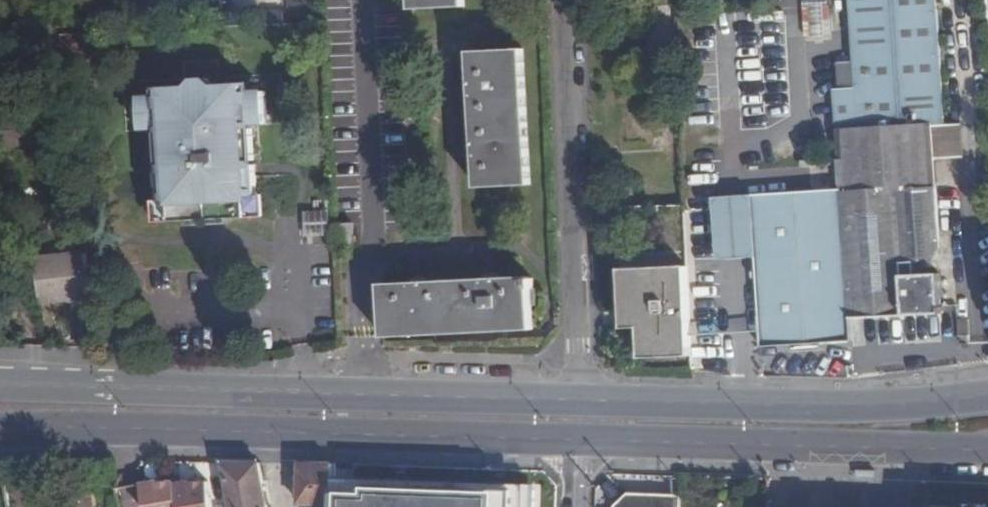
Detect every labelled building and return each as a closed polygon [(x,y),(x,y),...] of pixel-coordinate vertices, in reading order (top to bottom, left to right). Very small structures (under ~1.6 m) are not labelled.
[(951,121),(944,0),(857,0),(862,83),(839,85),(844,185),(754,190),(758,251),(765,344),(855,339),(854,314),(948,309),(946,273),(920,274),(919,261),(938,259),(945,242),(940,154),(939,122),(951,121)] [(808,1),(810,32),(836,30),(834,0),(833,0),(808,1)] [(281,4),(281,17),(300,16),(299,3),(281,4)] [(541,184),(537,48),(482,48),(486,186),(541,184)] [(172,92),(153,93),(155,115),(165,115),(166,124),(178,122),(178,128),(180,159),(180,163),(173,163),(175,194),(189,193),(191,213),(221,211),(235,210),(266,207),(265,187),(274,187),(273,157),(263,157),(263,152),(261,121),(260,117),(274,116),(273,107),(282,106),(281,83),(261,85),(260,76),(231,78),(223,71),(209,72),(202,80),(173,82),(172,92)] [(951,121),(939,122),(940,154),(970,152),(969,119),(951,121)] [(270,121),(261,121),(263,152),(273,152),(270,121)] [(172,159),(180,159),(178,128),(171,128),(172,159)] [(721,253),(758,251),(754,190),(716,193),(721,253)] [(307,236),(327,235),(325,209),(306,211),(307,236)] [(47,301),(99,297),(95,246),(44,249),(47,301)] [(647,349),(695,348),(691,264),(634,266),(637,327),(646,327),(647,349)] [(538,276),(390,280),(391,333),(539,328),(538,306),(546,306),(545,290),(541,290),(541,279),(537,279),(538,276)] [(263,462),(225,462),(233,506),(272,506),(263,462)] [(306,502),(335,502),(336,479),(336,464),(306,463),(306,502)] [(19,464),(0,464),(0,466),(6,499),(25,496),(19,464)] [(336,479),(335,502),(335,506),(538,506),(539,486),(336,479)] [(208,483),(191,482),(176,485),(176,483),(156,483),(143,486),(146,506),(212,506),(208,483)] [(684,495),(650,495),(631,495),(618,505),(617,506),(684,506),(684,495)]
